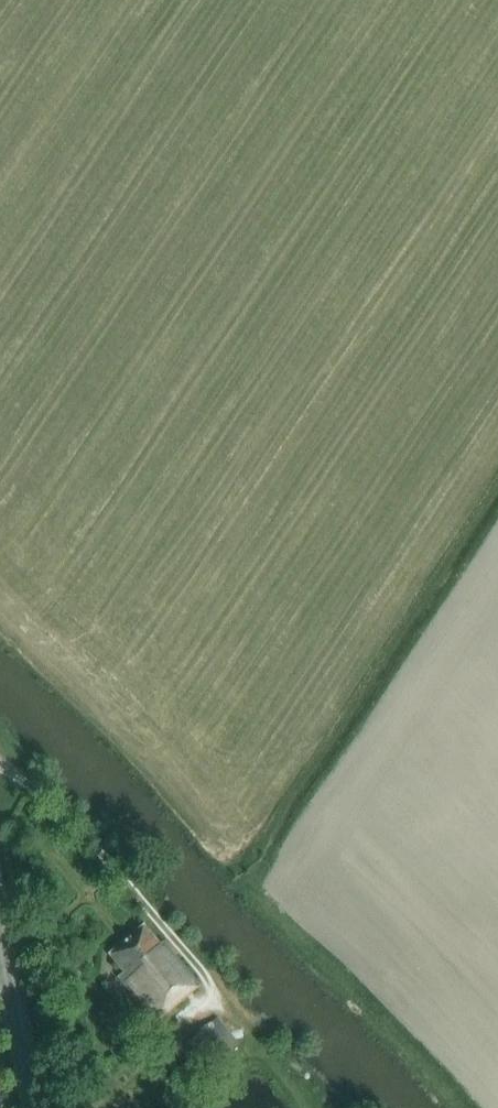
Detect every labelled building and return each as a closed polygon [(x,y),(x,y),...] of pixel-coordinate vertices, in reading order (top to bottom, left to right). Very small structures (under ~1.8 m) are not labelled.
[(163,942),(159,946),(143,927),(109,955),(123,972),(117,977),(156,1023),(200,987),(163,942)] [(207,1069),(223,1055),(238,1044),(218,1019),(203,1031),(187,1045),(207,1069)]
